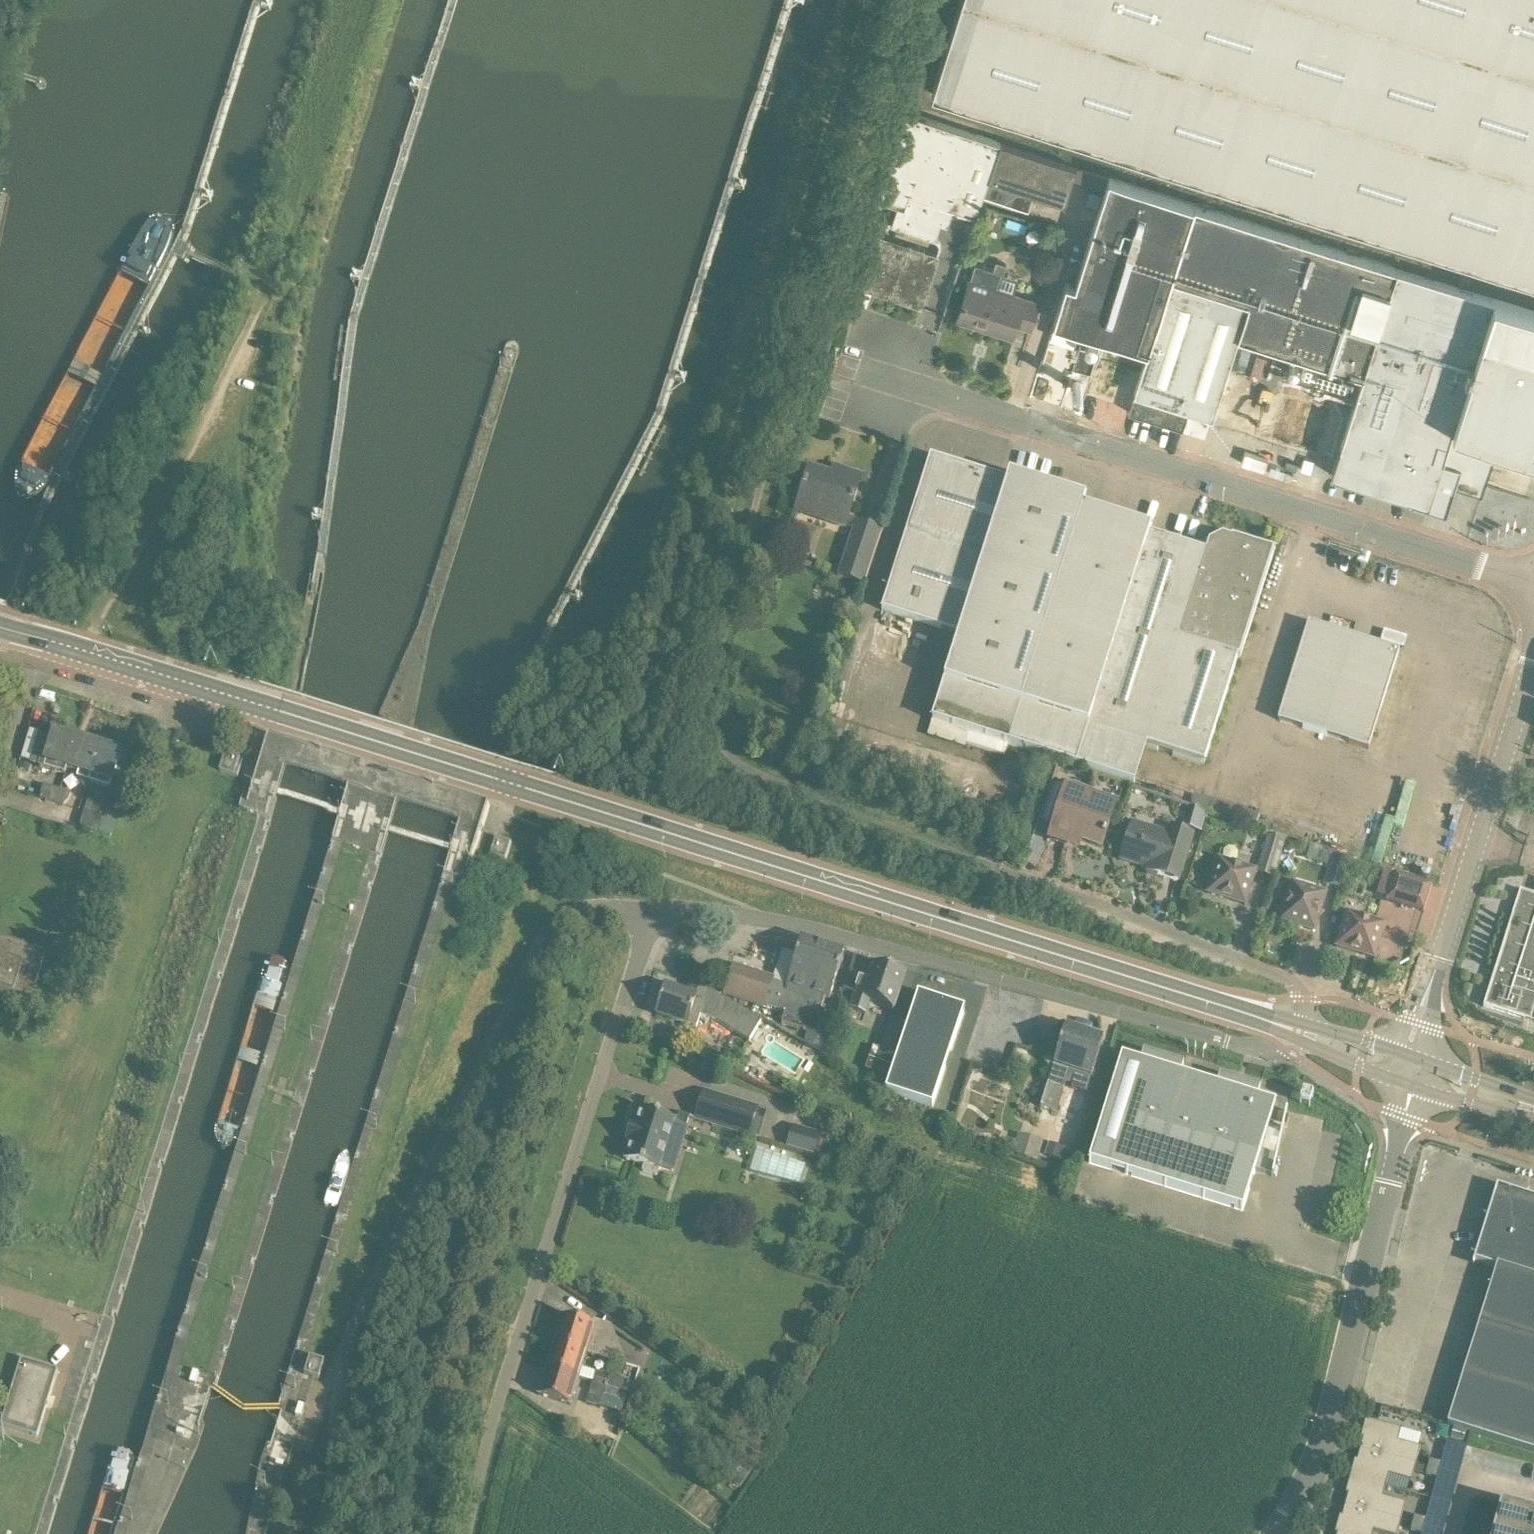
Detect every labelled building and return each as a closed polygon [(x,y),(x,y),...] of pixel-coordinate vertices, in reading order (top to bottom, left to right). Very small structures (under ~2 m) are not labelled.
[(932,93),(1533,283),(1533,0),(961,0),(932,93)] [(940,224),(948,227),(953,208),(977,215),(983,196),(1000,143),(908,112),(878,199),(898,206),(891,226),(935,241),(940,224)] [(1000,143),(983,196),(1028,211),(1033,195),(1064,206),(1077,168),(1000,143)] [(1109,177),(1105,191),(1075,284),(1066,281),(1054,321),(1147,350),(1193,204),(1109,177)] [(1319,243),(1193,204),(1147,350),(1148,351),(1128,412),(1183,429),(1188,410),(1213,418),(1239,337),(1285,352),(1319,243)] [(938,256),(908,246),(879,236),(862,286),(877,291),(879,286),(905,294),(903,300),(921,306),(938,256)] [(1044,238),(1044,249),(1055,249),(1055,238),(1044,238)] [(1396,267),(1319,243),(1285,352),(1362,376),(1396,267)] [(1030,329),(1039,302),(1008,292),(1006,298),(994,294),(1001,273),(1003,273),(1006,263),(996,260),(993,269),(975,263),(958,318),(1012,336),(1016,324),(1030,329)] [(1446,511),(1456,477),(1479,484),(1493,441),(1533,454),(1533,310),(1494,298),(1396,267),(1362,376),(1363,376),(1332,475),(1446,511)] [(861,286),(856,304),(868,308),(873,290),(861,286)] [(1287,399),(1275,437),(1317,450),(1329,412),(1287,399)] [(1071,724),(1134,529),(1082,512),(1085,503),(1009,479),(1008,482),(930,457),(882,611),(959,636),(943,684),(1071,724)] [(810,470),(796,512),(846,529),(862,478),(846,473),(844,481),(810,470)] [(865,585),(882,532),(855,523),(838,577),(865,585)] [(1138,745),(1204,766),(1271,555),(1222,540),(1220,535),(1206,542),(1209,546),(1206,555),(1149,537),(1150,534),(1134,529),(1071,724),(1138,745)] [(1308,625),(1278,722),(1369,750),(1399,653),(1308,625)] [(814,657),(824,661),(830,643),(820,640),(814,657)] [(65,775),(76,740),(55,734),(48,758),(43,756),(39,767),(65,775)] [(240,804),(238,811),(238,812),(258,818),(269,821),(285,771),(287,770),(345,788),(346,790),(330,840),(381,856),(396,806),(398,805),(456,823),(457,825),(442,875),(473,885),(476,877),(470,875),(491,808),(491,807),(490,806),(393,776),(390,783),(364,775),(366,768),(269,737),(267,738),(266,739),(246,806),(240,804)] [(89,783),(100,748),(76,740),(65,775),(89,783)] [(121,754),(100,748),(89,783),(110,789),(114,775),(119,777),(122,767),(117,766),(121,754)] [(223,774),(230,777),(238,779),(243,761),(228,756),(223,774)] [(31,766),(21,762),(19,769),(28,773),(31,766)] [(56,804),(60,792),(44,787),(40,799),(56,804)] [(1102,850),(1114,811),(1081,800),(1083,793),(1065,787),(1052,829),(1048,841),(1066,846),(1068,839),(1102,850)] [(60,792),(56,804),(64,807),(69,802),(71,795),(60,792)] [(89,801),(81,828),(97,833),(105,806),(89,801)] [(119,810),(105,806),(97,833),(111,838),(119,810)] [(1177,882),(1192,837),(1171,830),(1169,837),(1132,825),(1121,860),(1147,868),(1146,872),(1177,882)] [(1257,868),(1275,873),(1285,842),(1267,838),(1257,868)] [(493,858),(508,863),(514,845),(499,840),(493,858)] [(1287,843),(1284,853),(1290,855),(1296,851),(1297,846),(1287,843)] [(1340,888),(1347,862),(1335,858),(1327,885),(1340,888)] [(1245,907),(1256,873),(1218,860),(1207,895),(1228,901),(1228,899),(1245,904),(1244,906),(1245,907)] [(1394,875),(1386,901),(1424,913),(1432,887),(1394,875)] [(1315,933),(1326,895),(1292,885),(1280,923),(1315,933)] [(1520,891),(1483,1008),(1524,1021),(1528,1006),(1533,1008),(1533,896),(1520,891)] [(1373,960),(1374,960),(1385,926),(1347,914),(1336,948),(1356,955),(1357,953),(1373,958),(1373,960)] [(31,1000),(46,952),(0,938),(0,990),(31,1000)] [(733,969),(725,996),(745,1002),(744,1004),(765,1011),(766,1008),(785,1014),(782,1024),(818,1036),(825,1013),(821,1011),(825,999),(829,1000),(844,957),(801,943),(787,987),(772,982),(773,982),(733,969)] [(893,1014),(904,978),(871,968),(872,966),(855,961),(850,978),(860,982),(851,1010),(866,1015),(870,1002),(893,1014)] [(761,1023),(709,991),(691,985),(687,995),(665,988),(657,1015),(697,1027),(702,1012),(719,1020),(716,1023),(749,1043),(761,1023)] [(918,996),(917,998),(918,998),(886,1093),(932,1108),(964,1013),(965,1011),(918,996)] [(881,1048),(896,1053),(906,1023),(891,1018),(881,1048)] [(1059,1102),(1063,1089),(1064,1089),(1068,1076),(1075,1079),(1072,1089),(1087,1094),(1104,1041),(1066,1029),(1041,1107),(1055,1112),(1059,1102)] [(866,1069),(888,1077),(895,1055),(873,1048),(866,1069)] [(1122,1058),(1089,1163),(1243,1211),(1255,1173),(1272,1177),(1277,1157),(1260,1154),(1275,1106),(1257,1100),(1260,1090),(1220,1077),(1217,1087),(1181,1076),(1184,1066),(1143,1054),(1140,1063),(1122,1058)] [(696,1120),(751,1136),(759,1109),(704,1092),(696,1120)] [(644,1166),(642,1172),(658,1177),(659,1171),(661,1172),(677,1121),(640,1110),(635,1126),(631,1125),(626,1142),(630,1144),(625,1160),(644,1166)] [(1019,1136),(1014,1151),(1037,1158),(1042,1143),(1019,1136)] [(1066,1149),(1049,1144),(1045,1156),(1062,1161),(1066,1149)] [(800,1185),(806,1161),(755,1149),(749,1172),(800,1185)] [(1493,1201),(1473,1263),(1474,1264),(1475,1262),(1497,1269),(1447,1427),(1454,1429),(1466,1433),(1533,1454),(1533,1199),(1497,1188),(1493,1201)] [(563,1317),(555,1344),(586,1354),(614,1363),(617,1354),(589,1345),(594,1327),(563,1317)] [(581,1369),(586,1354),(555,1344),(547,1369),(578,1378),(594,1383),(607,1387),(610,1378),(581,1369)] [(325,1362),(316,1359),(310,1357),(304,1375),(319,1380),(325,1362)] [(58,1371),(50,1368),(21,1360),(0,1427),(37,1438),(58,1371)] [(539,1397),(570,1406),(578,1378),(547,1369),(539,1397)] [(610,1378),(607,1387),(614,1389),(621,1392),(624,1382),(616,1380),(610,1378)] [(621,1392),(607,1387),(594,1383),(587,1405),(601,1409),(602,1407),(623,1413),(626,1401),(619,1399),(621,1392)] [(1361,1419),(1353,1448),(1407,1463),(1411,1448),(1389,1442),(1393,1428),(1361,1419)] [(1466,1433),(1454,1429),(1451,1439),(1463,1442),(1466,1433)] [(1353,1448),(1345,1476),(1378,1485),(1382,1472),(1403,1477),(1407,1463),(1353,1448)] [(1429,1461),(1427,1468),(1439,1471),(1441,1464),(1429,1461)] [(1437,1479),(1439,1471),(1427,1468),(1425,1476),(1437,1479)] [(1345,1476),(1338,1504),(1392,1519),(1396,1504),(1375,1498),(1378,1485),(1345,1476)] [(1330,1532),(1337,1533),(1365,1533),(1366,1531),(1378,1533),(1388,1533),(1392,1519),(1338,1504),(1330,1532)] [(1530,1514),(1530,1513),(1501,1505),(1493,1533),(1533,1533),(1533,1515),(1530,1514)] [(1412,1525),(1424,1528),(1426,1520),(1414,1517),(1412,1525)] [(1412,1525),(1410,1532),(1417,1533),(1422,1533),(1424,1528),(1412,1525)]
